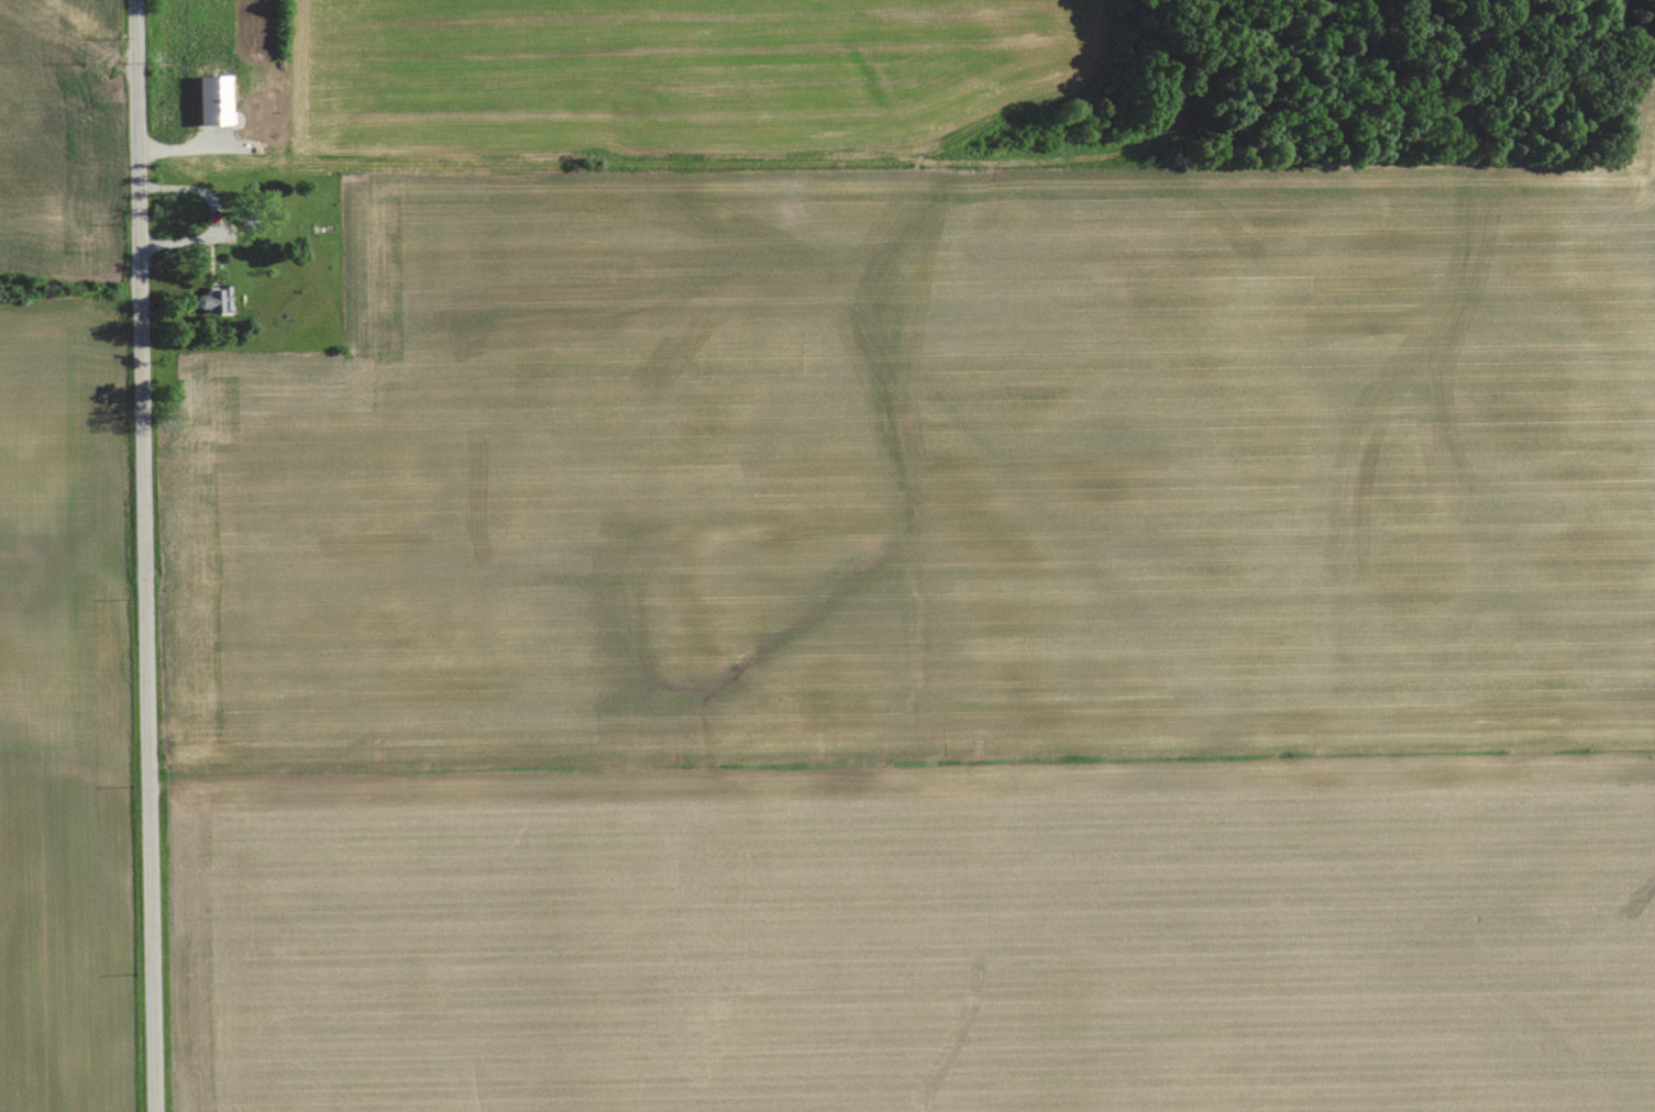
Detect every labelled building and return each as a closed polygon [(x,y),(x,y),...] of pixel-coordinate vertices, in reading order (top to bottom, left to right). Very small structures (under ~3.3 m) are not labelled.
[(200,312),(229,312),(229,286),(200,286),(200,312)]
